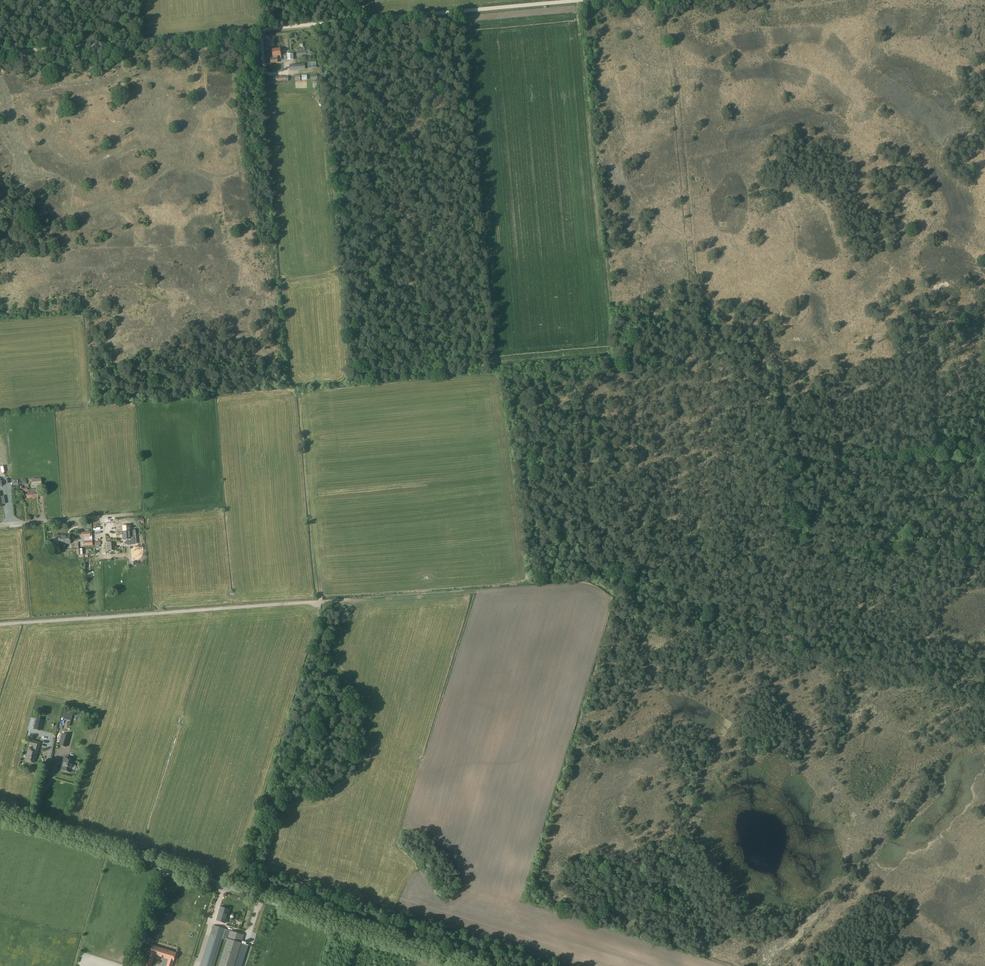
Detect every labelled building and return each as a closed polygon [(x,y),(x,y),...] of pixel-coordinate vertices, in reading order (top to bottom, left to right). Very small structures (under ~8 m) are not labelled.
[(270,62),(277,62),(277,55),(281,54),(280,48),(272,49),(273,58),(270,58),(270,62)] [(27,494),(27,498),(38,497),(37,493),(34,493),(34,490),(28,490),(28,494),(27,494)] [(123,531),(121,531),(122,539),(130,539),(130,537),(132,537),(132,534),(130,535),(129,525),(122,525),(123,531)] [(69,535),(58,536),(59,544),(70,543),(69,535)] [(36,718),(33,729),(40,730),(43,720),(36,718)] [(69,736),(62,734),(59,745),(66,747),(69,736)] [(36,756),(40,743),(31,740),(30,745),(35,746),(33,751),(28,750),(26,761),(34,763),(35,756),(36,756)] [(71,773),(75,760),(65,757),(62,770),(71,773)] [(225,923),(230,910),(221,907),(217,920),(225,923)] [(224,929),(213,926),(200,965),(214,965),(224,929)] [(242,935),(226,930),(223,939),(227,940),(219,965),(233,965),(242,935)] [(176,953),(177,952),(152,945),(146,965),(151,965),(155,955),(170,959),(168,965),(173,965),(176,953)]
